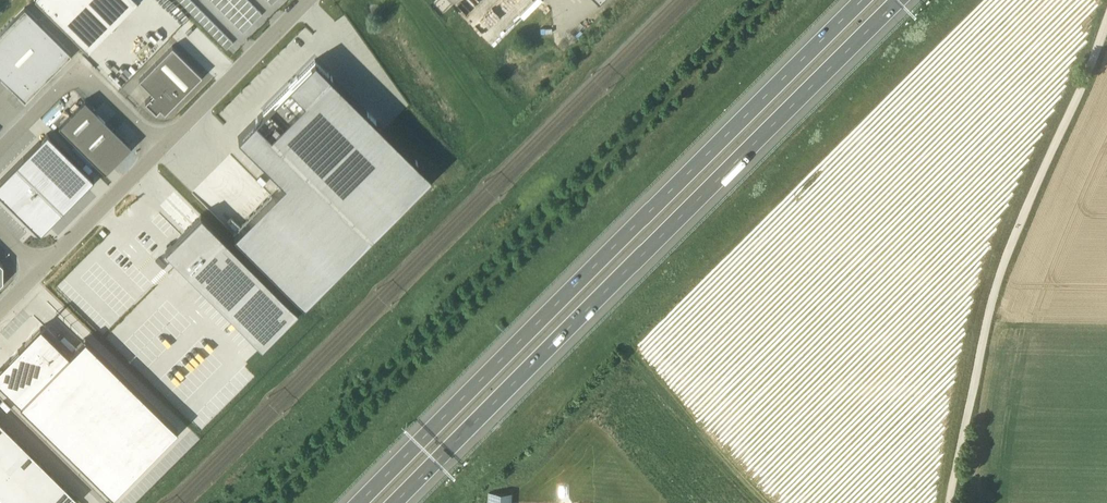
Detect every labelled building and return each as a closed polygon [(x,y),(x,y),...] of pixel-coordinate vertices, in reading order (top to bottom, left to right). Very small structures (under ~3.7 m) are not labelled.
[(88,51),(137,0),(136,0),(36,0),(88,51)] [(224,46),(227,49),(233,43),(191,0),(178,0),(224,46)] [(261,15),(247,0),(211,0),(243,33),(261,15)] [(0,33),(0,75),(25,100),(71,53),(25,8),(0,33)] [(160,108),(165,112),(202,75),(172,46),(139,79),(155,94),(151,98),(150,96),(145,101),(156,112),(160,108)] [(439,172),(322,56),(245,134),(292,180),(241,231),(312,301),(439,172)] [(129,147),(129,143),(85,100),(59,126),(106,171),(129,147)] [(1,195),(24,218),(26,220),(27,221),(29,222),(31,223),(32,223),(34,224),(36,224),(38,225),(40,225),(42,225),(44,224),(45,224),(47,223),(49,223),(51,222),(52,221),(54,219),(55,218),(94,179),(47,133),(1,180),(0,181),(0,194),(1,195)] [(202,216),(167,251),(263,346),(298,311),(202,216)] [(86,277),(110,251),(100,242),(76,267),(86,277)] [(0,369),(0,383),(112,494),(177,429),(86,339),(69,356),(41,327),(0,369)] [(0,422),(0,499),(4,502),(78,502),(80,501),(0,422)] [(489,491),(489,502),(511,502),(511,492),(489,491)]
